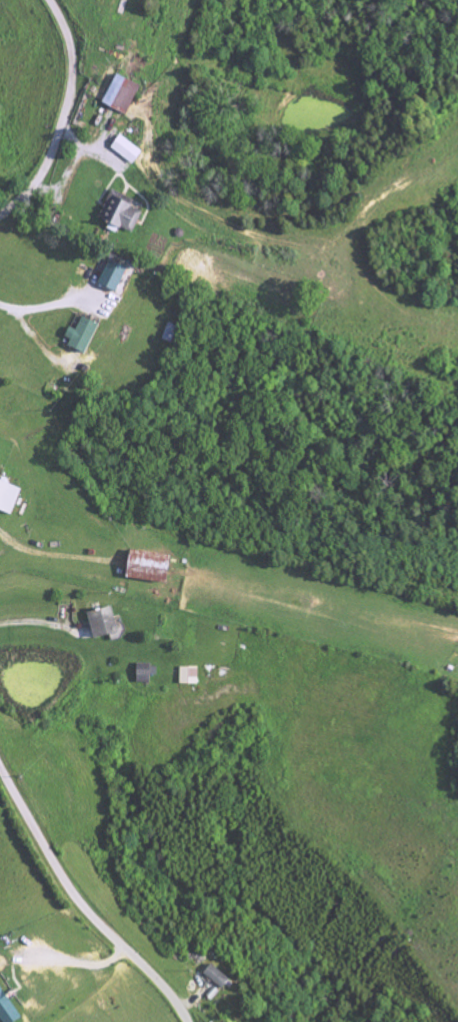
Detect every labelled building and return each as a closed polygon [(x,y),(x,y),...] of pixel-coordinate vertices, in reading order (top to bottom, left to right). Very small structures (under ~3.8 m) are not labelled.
[(140,87),(116,74),(101,103),(126,115),(140,87)] [(142,152),(118,135),(109,148),(134,165),(142,152)] [(132,233),(141,212),(130,207),(133,199),(110,190),(98,218),(108,223),(106,229),(116,233),(119,227),(132,233)] [(126,267),(107,260),(98,285),(116,292),(126,267)] [(96,323),(80,318),(76,331),(70,328),(64,346),(86,354),(96,323)] [(0,481),(0,511),(11,515),(21,489),(0,481)] [(164,584),(168,556),(128,550),(124,579),(164,584)] [(85,613),(93,639),(117,632),(110,606),(85,613)] [(152,684),(152,665),(137,665),(136,683),(152,684)] [(179,685),(198,685),(198,668),(180,668),(179,685)] [(230,980),(212,964),(203,974),(221,990),(230,980)] [(0,988),(0,1020),(2,1021),(17,1021),(21,1019),(0,988)]
